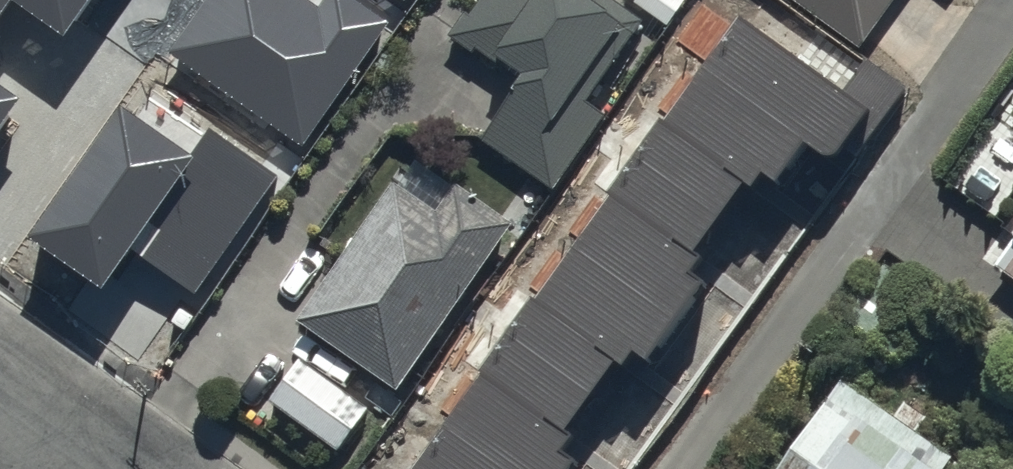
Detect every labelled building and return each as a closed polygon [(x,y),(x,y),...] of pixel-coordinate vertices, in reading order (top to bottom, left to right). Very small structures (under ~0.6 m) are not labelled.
[(13,0),(64,36),(89,0),(0,0),(0,19),(13,0)] [(312,0),(207,0),(171,51),(303,143),(388,22),(357,0),(320,0),(317,4),(312,0)] [(593,0),(466,0),(439,39),(514,92),(484,135),(551,182),(651,41),(593,0)] [(858,44),(889,0),(794,0),(858,44)] [(867,108),(735,15),(412,468),(571,468),(589,444),(570,430),(627,351),(648,365),(705,284),(684,270),(757,168),(778,183),(806,145),(829,161),(867,108)] [(20,98),(0,84),(0,127),(20,98)] [(190,154),(117,104),(26,234),(103,287),(130,248),(195,293),(276,177),(208,129),(190,154)] [(512,238),(410,183),(300,334),(398,404),(512,238)] [(1003,275),(1012,282),(1012,260),(1003,275)] [(300,358),(269,404),(336,450),(367,405),(300,358)] [(845,388),(787,468),(956,468),(959,465),(845,388)]
